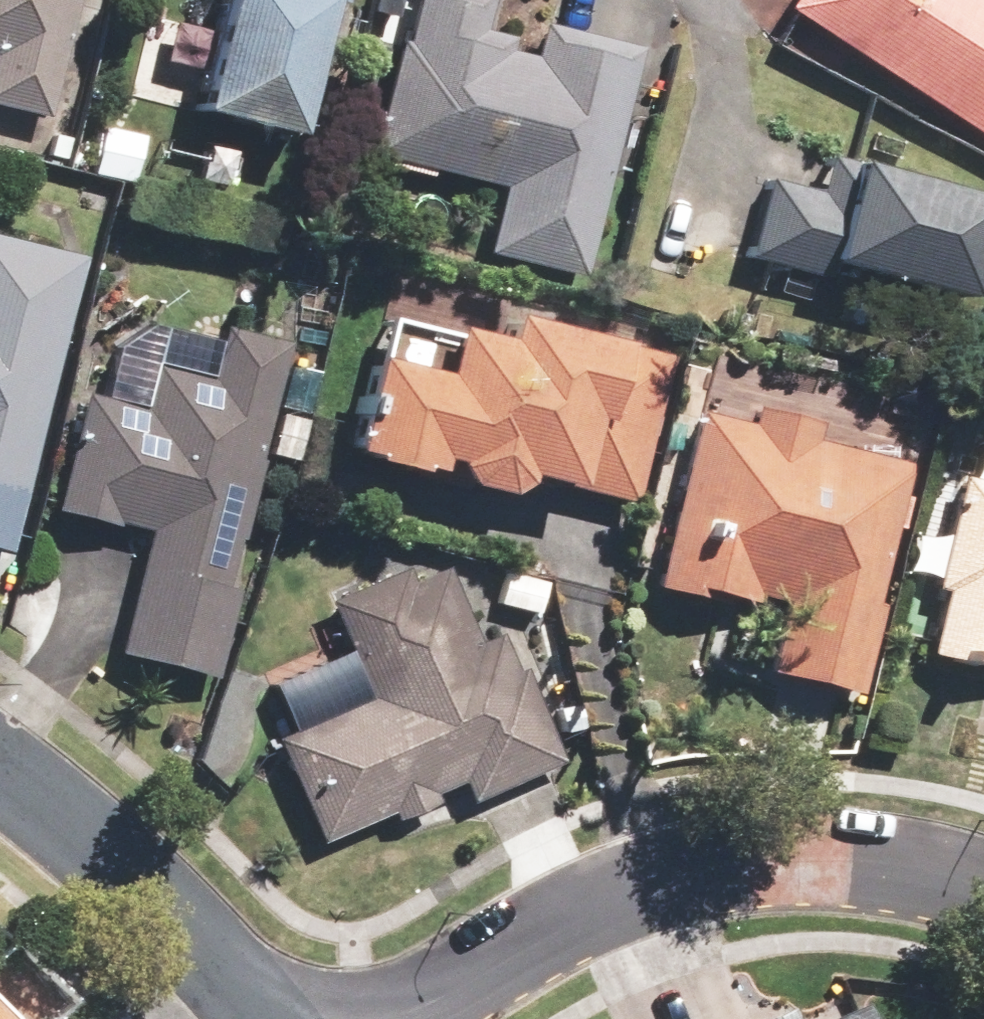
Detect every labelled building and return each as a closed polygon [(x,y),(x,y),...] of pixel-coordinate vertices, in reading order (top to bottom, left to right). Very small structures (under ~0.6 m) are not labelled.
[(50,118),(79,0),(0,0),(0,106),(50,118)] [(194,106),(298,129),(326,0),(217,0),(194,106)] [(483,0),(410,0),(374,157),(502,187),(486,256),(584,279),(638,43),(541,21),(533,54),(474,40),(483,0)] [(786,5),(983,132),(983,0),(790,0),(786,5)] [(147,132),(97,122),(87,172),(137,182),(147,132)] [(824,280),(830,258),(970,296),(983,242),(983,194),(827,152),(817,190),(766,177),(744,258),(824,280)] [(23,496),(77,254),(0,237),(0,490),(23,496)] [(391,320),(382,357),(359,455),(444,475),(450,452),(454,455),(454,458),(455,461),(456,464),(457,466),(459,469),(460,471),(462,474),(464,476),(466,478),(468,480),(471,482),(473,483),(476,485),(478,486),(481,487),(484,488),(487,488),(490,489),(493,489),(495,489),(498,489),(501,489),(504,488),(507,488),(510,487),(512,486),(515,484),(518,483),(520,481),(522,480),(524,478),(527,476),(528,473),(530,471),(571,481),(569,489),(635,505),(671,354),(506,315),(501,337),(453,325),(451,334),(391,320)] [(221,330),(210,374),(91,345),(51,507),(150,531),(121,651),(219,676),(240,590),(226,586),(259,454),(293,462),(305,417),(270,408),(285,346),(221,330)] [(745,427),(700,417),(660,582),(782,611),(769,667),(861,689),(882,602),(873,600),(906,462),(814,440),(820,415),(752,399),(745,427)] [(970,452),(951,532),(921,524),(911,565),(941,572),(921,653),(968,665),(971,652),(983,655),(983,455),(970,452)] [(558,737),(581,727),(571,702),(547,712),(526,660),(513,665),(500,632),(478,641),(446,564),(411,578),(406,567),(331,598),(372,697),(271,739),(315,844),(391,812),(394,819),(438,800),(434,790),(458,780),(467,802),(567,760),(558,737)] [(496,570),(490,608),(542,615),(547,577),(496,570)] [(796,1005),(761,1018),(801,1018),(796,1005)] [(854,1008),(827,1018),(859,1018),(854,1008)]
